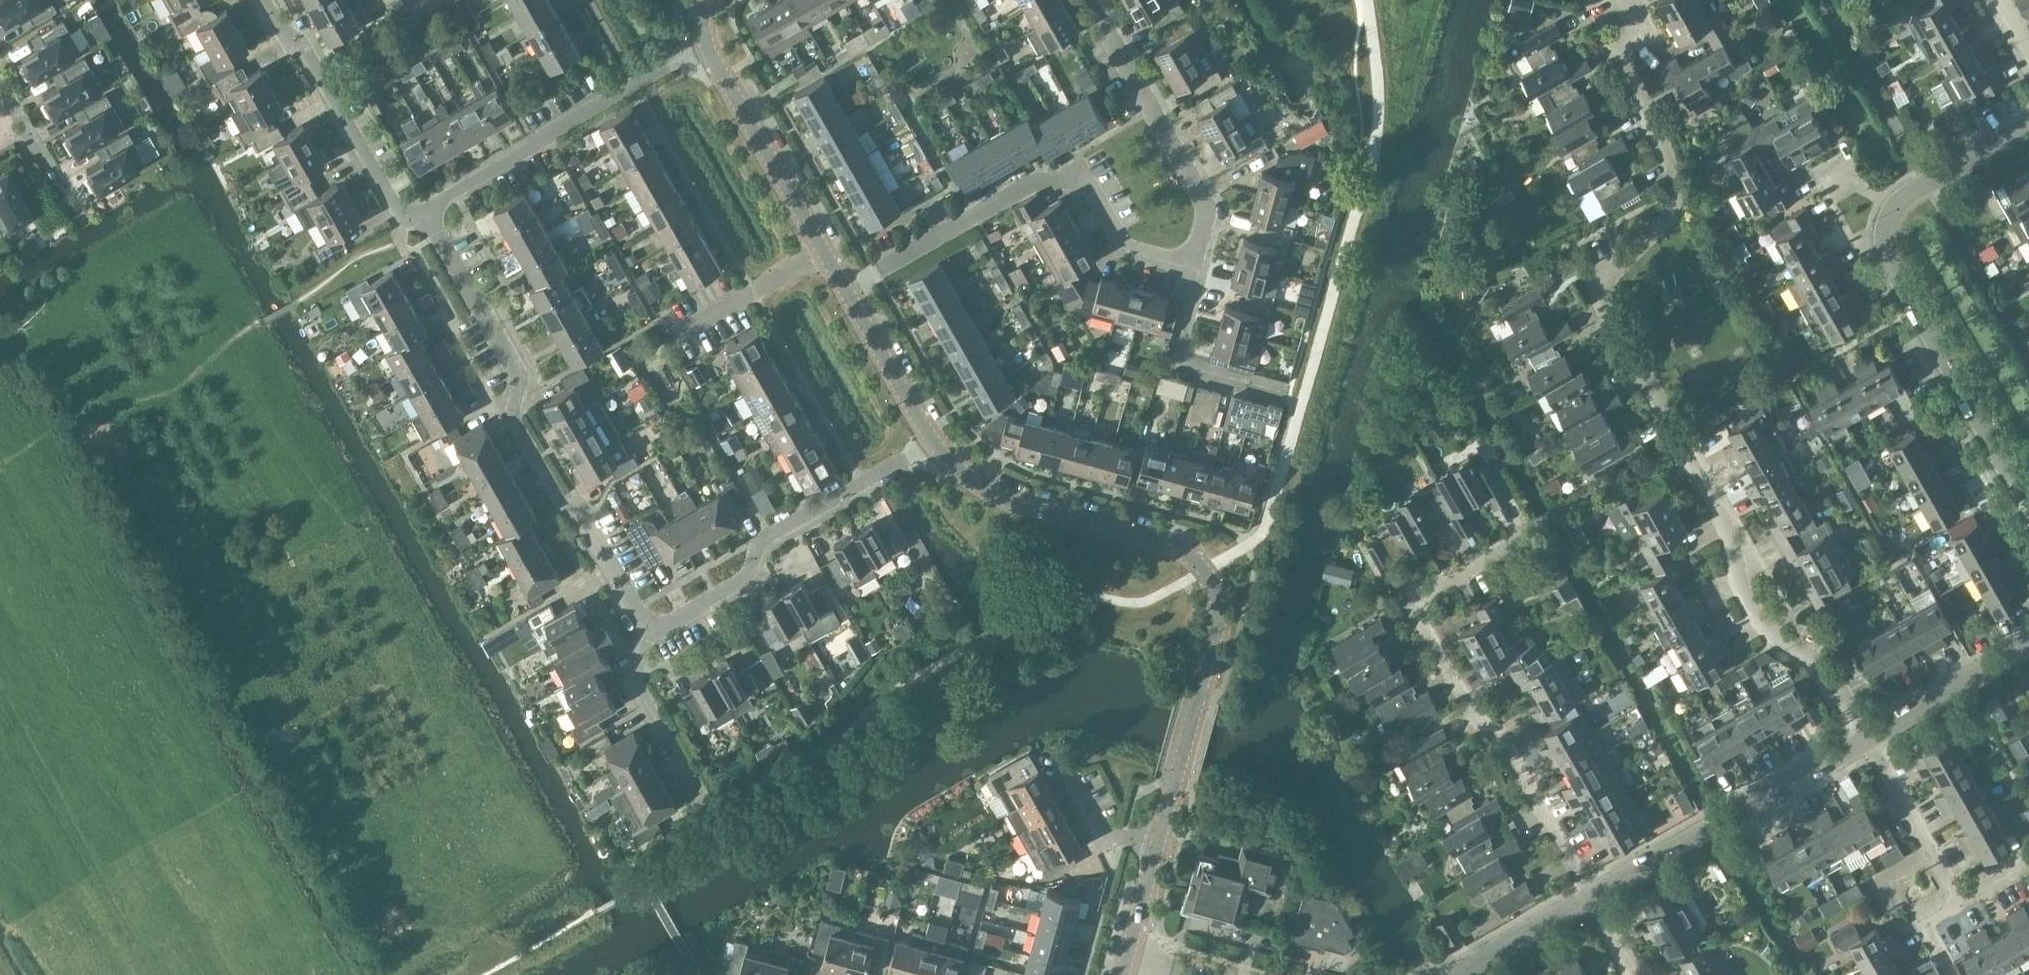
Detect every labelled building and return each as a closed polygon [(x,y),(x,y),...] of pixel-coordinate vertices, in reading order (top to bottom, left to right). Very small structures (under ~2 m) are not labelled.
[(0,0),(0,21),(4,27),(27,13),(33,23),(32,23),(33,24),(57,10),(51,0),(0,0)] [(172,11),(168,14),(174,25),(201,9),(196,0),(166,0),(172,11)] [(310,5),(321,24),(351,6),(348,0),(319,0),(310,5)] [(400,14),(408,9),(403,0),(399,0),(394,3),(400,14)] [(520,14),(544,0),(512,0),(520,14)] [(560,15),(552,0),(544,0),(520,14),(530,32),(560,15)] [(788,35),(793,43),(812,32),(807,23),(794,0),(779,0),(771,5),(788,35)] [(820,0),(794,0),(807,23),(827,12),(820,0)] [(847,0),(820,0),(827,12),(847,1),(847,0)] [(902,5),(911,21),(923,14),(917,3),(915,0),(911,0),(902,5)] [(982,7),(978,0),(970,0),(968,1),(974,11),(982,7)] [(1068,10),(1063,0),(1040,0),(1027,7),(1039,27),(1068,10)] [(1179,0),(1136,0),(1129,4),(1140,23),(1155,15),(1161,25),(1186,11),(1179,0)] [(1512,9),(1530,14),(1534,0),(1515,0),(1512,9)] [(1659,1),(1670,21),(1703,3),(1701,0),(1660,0),(1659,1)] [(1730,28),(1714,0),(1708,0),(1703,3),(1670,21),(1682,41),(1705,28),(1711,38),(1730,28)] [(1929,35),(1955,20),(1949,10),(1959,5),(1956,0),(1930,0),(1933,6),(1912,18),(1911,19),(1910,19),(1910,20),(1909,21),(1909,22),(1909,23),(1909,24),(1910,25),(1919,41),(1929,35)] [(2028,17),(2028,0),(2018,0),(2028,17)] [(1779,2),(1769,7),(1775,17),(1784,11),(1779,2)] [(468,18),(476,14),(470,3),(462,8),(468,18)] [(793,43),(788,35),(771,5),(750,17),(772,55),(793,43)] [(351,6),(321,24),(332,43),(362,26),(351,6)] [(982,7),(974,11),(981,22),(988,18),(982,7)] [(207,46),(237,29),(226,9),(207,20),(201,9),(174,25),(180,36),(196,27),(207,46)] [(1068,10),(1039,27),(1028,33),(1040,54),(1080,31),(1068,10)] [(476,14),(468,18),(474,29),(482,24),(476,14)] [(541,51),(571,34),(560,15),(530,32),(541,51)] [(1171,43),(1156,51),(1168,71),(1207,49),(1190,19),(1165,32),(1171,43)] [(22,68),(27,76),(30,82),(82,52),(63,20),(38,34),(39,35),(40,35),(45,44),(22,58),(26,65),(22,68)] [(1929,35),(1919,41),(1930,60),(1940,55),(1978,34),(1973,25),(1961,31),(1955,20),(1929,35)] [(1570,73),(1566,67),(1567,67),(1560,53),(1557,55),(1550,42),(1565,33),(1558,22),(1522,43),(1518,39),(1512,43),(1508,49),(1512,55),(1518,60),(1528,54),(1536,67),(1523,75),(1534,94),(1547,86),(1570,73)] [(887,24),(877,30),(875,26),(865,32),(871,44),(892,32),(887,24)] [(1694,61),(1703,76),(1706,81),(1730,68),(1735,77),(1752,68),(1730,28),(1711,38),(1716,48),(1694,61)] [(212,82),(235,69),(229,59),(248,48),(237,29),(207,46),(213,56),(197,65),(208,85),(212,82)] [(845,43),(848,48),(852,55),(871,44),(865,32),(845,43)] [(571,34),(541,51),(552,71),(582,54),(571,34)] [(1952,74),(1977,60),(1971,49),(1983,42),(1978,34),(1940,55),(1952,74)] [(997,51),(1004,47),(998,36),(991,40),(997,51)] [(450,44),(455,53),(466,46),(461,38),(450,44)] [(491,40),(483,45),(489,56),(498,51),(491,40)] [(455,53),(450,44),(439,51),(444,59),(455,53)] [(1004,47),(997,51),(1003,61),(1010,57),(1004,47)] [(852,55),(848,48),(837,54),(841,61),(852,55)] [(1207,49),(1168,71),(1179,91),(1194,82),(1200,93),(1224,79),(1207,49)] [(489,56),(496,67),(504,62),(498,51),(489,56)] [(1566,67),(1570,73),(1547,86),(1558,105),(1548,110),(1559,129),(1560,130),(1589,113),(1596,109),(1585,90),(1579,93),(1572,81),(1594,68),(1587,55),(1567,67),(1566,67)] [(62,72),(67,81),(43,95),(48,102),(43,104),(52,119),(104,89),(85,57),(60,71),(61,72),(62,72)] [(1706,81),(1703,76),(1694,61),(1683,67),(1677,57),(1657,69),(1668,87),(1679,81),(1692,104),(1712,93),(1705,81),(1706,81)] [(413,66),(417,74),(428,68),(423,60),(413,66)] [(1952,74),(1941,80),(1957,107),(1962,109),(2004,85),(1993,65),(1984,71),(1977,60),(1952,74)] [(1887,61),(1879,66),(1884,74),(1892,69),(1887,61)] [(1023,68),(1028,76),(1038,70),(1034,62),(1023,68)] [(1776,62),(1764,69),(1768,75),(1780,68),(1776,62)] [(868,67),(873,76),(880,72),(875,63),(868,67)] [(811,76),(812,77),(823,71),(819,64),(808,70),(811,76)] [(417,74),(413,66),(402,72),(404,76),(406,80),(413,76),(417,74)] [(1028,76),(1023,68),(1015,73),(1017,76),(1019,80),(1028,76)] [(236,109),(241,106),(271,89),(268,83),(271,80),(266,71),(262,71),(260,69),(241,80),(235,69),(212,82),(224,102),(230,98),(236,109)] [(812,77),(811,76),(808,70),(798,76),(802,83),(812,77)] [(880,72),(873,76),(879,86),(886,82),(880,72)] [(981,77),(985,83),(994,78),(990,72),(981,77)] [(796,93),(807,113),(837,96),(826,77),(796,93)] [(985,83),(981,77),(972,82),(976,88),(985,83)] [(1898,79),(1888,84),(1895,96),(1905,90),(1898,79)] [(1071,103),(1087,133),(1107,122),(1093,97),(1102,92),(1096,82),(1086,87),(1089,93),(1071,103)] [(1211,135),(1250,113),(1233,83),(1209,96),(1215,107),(1200,115),(1211,135)] [(389,106),(377,85),(367,90),(379,111),(389,106)] [(499,85),(479,97),(496,127),(516,116),(499,85)] [(516,86),(509,90),(515,101),(522,97),(516,86)] [(1750,87),(1743,99),(1752,105),(1759,93),(1750,87)] [(242,145),(251,140),(269,129),(263,119),(282,108),(271,89),(241,106),(236,109),(231,112),(241,131),(236,134),(242,145)] [(947,104),(957,99),(953,92),(944,98),(947,104)] [(1817,92),(1787,109),(1810,151),(1831,139),(1818,117),(1828,111),(1817,92)] [(65,142),(74,156),(125,126),(107,94),(82,108),(83,109),(89,118),(65,132),(69,139),(65,142)] [(837,96),(807,113),(818,132),(848,115),(837,96)] [(460,107),(477,138),(496,127),(479,97),(460,107)] [(934,103),(938,110),(947,104),(944,98),(934,103)] [(1913,98),(1907,101),(1911,107),(1917,103),(1913,98)] [(895,114),(902,110),(897,100),(890,104),(895,114)] [(1087,133),(1071,103),(1052,114),(1069,143),(1087,133)] [(947,105),(938,110),(942,117),(951,112),(947,105)] [(1314,114),(1310,116),(1315,124),(1327,117),(1321,106),(1317,108),(1317,112),(1314,114)] [(442,118),(459,148),(477,138),(460,107),(442,118)] [(605,151),(613,146),(644,129),(632,108),(601,126),(609,139),(601,144),(605,151)] [(1810,151),(1787,109),(1776,116),(1756,127),(1767,145),(1777,139),(1790,162),(1810,151)] [(902,110),(895,114),(900,123),(907,119),(902,110)] [(1945,112),(1935,118),(1941,128),(1951,122),(1945,112)] [(1250,113),(1211,135),(1222,155),(1237,146),(1243,157),(1267,143),(1250,113)] [(1572,147),(1583,166),(1583,167),(1606,153),(1609,159),(1610,159),(1630,147),(1623,135),(1601,148),(1594,135),(1600,132),(1589,113),(1560,130),(1559,129),(1552,133),(1563,153),(1572,147)] [(1045,146),(1044,146),(1049,155),(1069,143),(1052,114),(1034,124),(1033,125),(1045,146)] [(848,115),(818,132),(829,151),(858,134),(848,115)] [(1033,125),(1034,124),(1029,116),(1010,127),(1026,156),(1044,146),(1045,146),(1033,125)] [(1748,117),(1739,125),(1745,134),(1754,128),(1748,117)] [(423,129),(440,159),(459,148),(442,118),(423,129)] [(278,124),(269,129),(251,140),(257,151),(273,142),(283,161),(314,144),(310,138),(313,135),(308,126),(304,127),(303,125),(284,135),(278,124)] [(1311,126),(1298,134),(1303,142),(1316,134),(1312,127),(1311,126)] [(991,138),(1008,167),(1026,156),(1010,127),(991,138)] [(1729,177),(1737,192),(1748,185),(1749,186),(1770,174),(1757,151),(1767,145),(1756,127),(1754,128),(1745,134),(1737,138),(1743,148),(1731,155),(1740,171),(1729,177)] [(440,159),(423,129),(403,140),(420,170),(440,159)] [(644,129),(613,146),(625,166),(655,149),(644,129)] [(87,179),(96,193),(147,163),(128,131),(104,145),(104,146),(105,146),(110,155),(87,169),(91,176),(87,179)] [(1332,133),(1327,138),(1332,143),(1337,138),(1332,133)] [(840,169),(869,153),(858,134),(829,151),(840,169)] [(916,150),(922,146),(917,136),(910,140),(916,150)] [(972,148),(989,178),(1008,167),(991,138),(972,148)] [(314,144),(283,161),(294,180),(279,189),(285,200),(312,185),(306,174),(325,163),(324,161),(326,158),(321,149),(317,150),(314,144)] [(922,146),(916,150),(921,159),(928,155),(922,146)] [(972,148),(952,159),(969,189),(989,178),(972,148)] [(636,186),(666,169),(655,149),(625,166),(636,186)] [(1310,172),(1310,173),(1315,155),(1303,152),(1280,158),(1275,175),(1263,172),(1257,194),(1290,203),(1300,206),(1310,172)] [(869,153),(840,169),(850,188),(880,171),(869,153)] [(1583,167),(1583,166),(1570,173),(1581,193),(1587,190),(1595,204),(1602,200),(1608,210),(1641,191),(1634,179),(1622,186),(1615,173),(1618,172),(1610,159),(1609,159),(1606,153),(1583,167)] [(580,154),(570,160),(574,167),(584,162),(580,154)] [(1475,159),(1464,166),(1471,178),(1482,171),(1475,159)] [(861,207),(891,190),(900,185),(889,166),(880,171),(850,188),(861,207)] [(2024,216),(2028,213),(2028,169),(2028,168),(1994,187),(2014,222),(2024,216)] [(647,206),(678,188),(666,169),(636,186),(647,206)] [(1,232),(33,213),(8,170),(0,175),(0,230),(1,232)] [(588,172),(580,177),(586,188),(594,183),(588,172)] [(944,184),(939,174),(932,178),(937,188),(944,184)] [(1785,178),(1776,184),(1770,174),(1749,186),(1748,185),(1737,192),(1749,213),(1763,204),(1768,213),(1774,214),(1777,212),(1778,209),(1796,199),(1785,178)] [(570,192),(579,187),(572,176),(564,181),(570,192)] [(318,221),(353,201),(345,186),(341,185),(338,187),(337,184),(318,195),(312,185),(285,200),(291,211),(307,202),(318,221)] [(579,187),(570,192),(576,203),(585,199),(579,187)] [(658,226),(689,208),(678,188),(647,206),(658,226)] [(1979,189),(1962,199),(1967,208),(1984,198),(1979,189)] [(891,190),(861,207),(872,226),(902,209),(891,190)] [(496,210),(507,229),(537,212),(526,192),(496,210)] [(601,193),(592,198),(597,207),(606,202),(601,193)] [(1032,217),(1043,236),(1074,219),(1062,198),(1046,207),(1038,193),(1013,207),(1022,223),(1032,217)] [(1512,193),(1495,202),(1500,211),(1517,202),(1512,193)] [(1268,220),(1264,232),(1291,239),(1295,227),(1284,224),(1290,203),(1257,194),(1251,216),(1268,220)] [(359,223),(358,221),(361,219),(362,216),(353,201),(318,221),(328,240),(313,249),(319,260),(346,245),(340,234),(359,223)] [(1788,258),(1814,244),(1808,233),(1818,228),(1806,207),(1771,228),(1788,258)] [(591,216),(593,215),(589,208),(577,215),(586,233),(597,227),(591,216)] [(670,245),(700,228),(689,208),(658,226),(670,245)] [(1512,209),(1502,214),(1508,224),(1518,219),(1512,209)] [(597,227),(605,222),(599,211),(591,216),(597,227)] [(548,231),(537,212),(507,229),(517,248),(548,231)] [(1325,213),(1322,225),(1332,228),(1335,216),(1325,213)] [(614,215),(606,220),(609,226),(617,221),(614,215)] [(1074,219),(1043,236),(1035,241),(1046,261),(1048,260),(1085,239),(1074,219)] [(605,222),(597,227),(603,238),(612,233),(605,222)] [(623,222),(614,227),(621,238),(629,233),(623,222)] [(1735,222),(1723,228),(1730,240),(1742,234),(1735,222)] [(1000,227),(988,233),(993,241),(1004,234),(1000,227)] [(677,258),(666,264),(670,271),(712,248),(700,228),(670,245),(677,258)] [(548,231),(517,248),(528,267),(558,249),(548,231)] [(1291,239),(1264,232),(1261,243),(1245,239),(1239,261),(1282,273),(1291,239)] [(983,236),(976,240),(981,250),(989,246),(983,236)] [(1089,279),(1082,268),(1097,259),(1085,239),(1048,260),(1059,280),(1056,282),(1069,306),(1089,279)] [(1744,239),(1732,246),(1740,258),(1751,252),(1744,239)] [(1994,243),(1980,251),(1987,262),(2000,255),(1994,243)] [(1788,258),(1800,278),(1837,257),(1832,248),(1820,255),(1814,244),(1788,258)] [(685,272),(693,286),(723,268),(712,248),(670,271),(674,278),(685,272)] [(558,249),(528,267),(538,285),(539,285),(562,272),(562,273),(569,269),(558,249)] [(613,267),(621,262),(615,252),(607,256),(613,267)] [(635,252),(627,257),(631,264),(640,259),(635,252)] [(1745,256),(1740,259),(1744,267),(1750,264),(1745,256)] [(1789,284),(1801,304),(1837,283),(1831,273),(1842,266),(1837,257),(1800,278),(1789,284)] [(412,260),(400,267),(404,274),(417,267),(412,260)] [(1994,260),(1985,265),(1990,275),(1999,270),(1994,260)] [(911,278),(922,298),(951,281),(940,261),(911,278)] [(1273,306),(1282,273),(1239,261),(1233,282),(1249,287),(1246,298),(1273,306)] [(621,262),(613,267),(619,278),(627,273),(621,262)] [(1533,262),(1525,267),(1531,276),(1539,271),(1533,262)] [(998,279),(1005,275),(999,265),(992,269),(998,279)] [(1010,271),(1014,279),(1026,272),(1021,265),(1010,271)] [(375,308),(406,291),(394,270),(364,287),(375,308)] [(562,273),(562,272),(539,285),(538,285),(531,289),(543,308),(573,291),(562,273)] [(649,272),(637,278),(642,287),(654,281),(649,272)] [(1026,272),(1014,279),(1019,287),(1030,280),(1026,272)] [(1005,275),(998,279),(1003,288),(1011,284),(1005,275)] [(1484,275),(1469,278),(1472,292),(1487,289),(1484,275)] [(1089,279),(1069,306),(1071,308),(1115,320),(1125,284),(1102,278),(1101,282),(1089,279)] [(2007,279),(2000,282),(2006,292),(2012,288),(2007,279)] [(656,280),(643,288),(650,301),(664,293),(656,280)] [(932,316),(962,299),(951,281),(922,298),(932,316)] [(1801,304),(1812,324),(1860,297),(1854,287),(1843,294),(1837,283),(1801,304)] [(1137,326),(1147,290),(1125,284),(1115,320),(1137,326)] [(1515,357),(1528,350),(1528,349),(1551,336),(1548,330),(1549,330),(1542,316),(1538,318),(1531,305),(1546,297),(1540,285),(1503,305),(1517,330),(1504,337),(1515,357)] [(635,305),(643,300),(636,289),(629,294),(635,305)] [(1137,326),(1160,333),(1160,332),(1172,335),(1181,302),(1169,299),(1170,296),(1147,290),(1137,326)] [(387,328),(417,311),(406,291),(375,308),(387,328)] [(553,327),(583,310),(573,291),(543,308),(553,327)] [(423,307),(435,300),(431,292),(419,299),(423,307)] [(1860,297),(1812,324),(1823,344),(1860,323),(1853,312),(1865,305),(1860,297)] [(1221,327),(1264,339),(1273,306),(1246,298),(1243,310),(1227,305),(1221,327)] [(962,299),(932,316),(943,335),(973,318),(962,299)] [(435,300),(423,307),(427,314),(439,307),(435,300)] [(643,300),(635,305),(641,316),(649,311),(643,300)] [(1019,316),(1026,312),(1021,303),(1014,307),(1019,316)] [(319,304),(309,310),(313,317),(323,310),(319,304)] [(1488,304),(1478,310),(1482,318),(1492,312),(1488,304)] [(564,346),(594,328),(583,310),(553,327),(564,346)] [(420,335),(421,336),(429,331),(417,311),(387,328),(397,347),(398,348),(420,335)] [(1026,312),(1019,316),(1025,326),(1032,322),(1026,312)] [(1780,317),(1772,321),(1783,339),(1790,335),(1780,317)] [(973,318),(943,335),(954,354),(983,337),(973,318)] [(1569,319),(1549,330),(1548,330),(1551,336),(1528,349),(1528,350),(1539,369),(1530,374),(1541,393),(1548,389),(1548,388),(1577,372),(1577,371),(1567,353),(1560,356),(1553,343),(1576,331),(1569,319)] [(1264,339),(1221,327),(1215,349),(1231,354),(1228,366),(1255,373),(1264,339)] [(605,348),(594,328),(564,346),(575,365),(605,348)] [(728,364),(733,373),(771,352),(759,331),(728,348),(735,360),(728,364)] [(401,372),(431,355),(421,336),(420,335),(398,348),(397,347),(389,351),(401,372)] [(438,351),(449,344),(445,337),(434,343),(438,351)] [(983,337),(954,354),(964,373),(994,356),(983,337)] [(1041,353),(1048,349),(1042,340),(1035,344),(1041,353)] [(1063,341),(1053,346),(1060,359),(1070,354),(1063,341)] [(449,344),(438,351),(442,358),(454,352),(449,344)] [(1802,348),(1791,354),(1800,369),(1811,363),(1802,348)] [(1048,349),(1041,353),(1046,363),(1053,359),(1048,349)] [(347,351),(338,356),(341,363),(351,358),(347,351)] [(745,393),(752,389),(782,371),(771,352),(733,373),(745,393)] [(412,392),(443,375),(431,355),(401,372),(412,392)] [(1880,368),(1873,355),(1864,361),(1885,398),(1905,386),(1891,361),(1880,368)] [(975,391),(1005,374),(994,356),(964,373),(975,391)] [(1866,409),(1885,398),(1864,361),(1855,366),(1861,378),(1851,383),(1866,409)] [(697,365),(689,370),(695,379),(698,385),(708,380),(699,364),(697,365)] [(1065,366),(1063,374),(1075,377),(1077,369),(1065,366)] [(567,390),(546,402),(557,422),(586,405),(576,387),(591,378),(584,367),(561,380),(567,390)] [(1555,409),(1566,428),(1602,408),(1605,414),(1625,403),(1618,391),(1596,403),(1589,391),(1595,387),(1584,367),(1577,371),(1577,372),(1548,388),(1548,389),(1559,407),(1555,409)] [(1109,381),(1111,373),(1099,370),(1097,378),(1109,381)] [(782,371),(752,389),(745,393),(756,412),(793,391),(782,371)] [(1063,374),(1054,372),(1054,374),(1051,384),(1060,386),(1063,374)] [(1050,373),(1031,388),(1057,395),(1060,386),(1051,384),(1054,374),(1050,373)] [(1111,373),(1109,381),(1120,384),(1123,376),(1111,373)] [(1005,374),(975,391),(986,411),(997,404),(1016,394),(1005,374)] [(424,412),(454,394),(443,375),(412,392),(424,412)] [(1174,379),(1161,375),(1157,391),(1170,395),(1174,379)] [(460,391),(472,384),(468,377),(456,384),(460,391)] [(377,378),(368,384),(371,389),(381,384),(377,378)] [(1846,420),(1866,409),(1851,383),(1841,389),(1834,378),(1825,383),(1846,420)] [(643,382),(630,389),(637,401),(649,393),(643,382)] [(1155,387),(1144,383),(1141,391),(1153,395),(1155,387)] [(1846,420),(1825,383),(1816,388),(1822,400),(1812,406),(1831,440),(1851,428),(1846,420)] [(472,384),(460,391),(464,398),(476,391),(472,384)] [(713,385),(702,392),(709,403),(720,396),(713,385)] [(1189,385),(1186,398),(1192,399),(1195,386),(1189,385)] [(1203,419),(1211,390),(1199,387),(1191,416),(1203,419)] [(1211,390),(1203,419),(1215,423),(1219,408),(1223,393),(1211,390)] [(765,433),(774,428),(805,411),(793,391),(756,412),(754,413),(765,433)] [(435,433),(466,415),(454,394),(424,412),(435,433)] [(1016,394),(997,404),(1003,411),(1018,398),(1016,394)] [(650,395),(641,400),(647,411),(656,406),(650,395)] [(1023,395),(1014,402),(1022,411),(1031,404),(1023,395)] [(1247,432),(1255,402),(1233,396),(1225,425),(1247,432)] [(568,441),(610,417),(599,398),(586,405),(557,422),(568,441)] [(1503,401),(1495,406),(1500,413),(1508,408),(1503,401)] [(1761,401),(1736,415),(1741,423),(1765,409),(1761,401)] [(1255,402),(1247,432),(1260,435),(1264,423),(1279,427),(1285,406),(1273,403),(1268,406),(1255,402)] [(1215,423),(1214,424),(1221,426),(1226,410),(1219,408),(1215,423)] [(1514,408),(1502,415),(1508,427),(1514,424),(1518,414),(1514,408)] [(1602,408),(1566,428),(1591,472),(1636,447),(1629,434),(1618,441),(1611,429),(1613,428),(1605,414),(1602,408)] [(1730,457),(1767,435),(1776,430),(1764,410),(1741,423),(1730,429),(1736,441),(1724,447),(1730,457)] [(725,413),(712,420),(719,432),(734,424),(727,411),(725,413)] [(805,411),(774,428),(765,433),(777,453),(785,448),(816,431),(805,411)] [(1017,452),(1040,458),(1049,425),(1010,414),(1002,442),(1019,446),(1017,452)] [(579,460),(619,437),(621,436),(610,417),(568,441),(579,460)] [(1074,422),(1071,431),(1062,464),(1084,470),(1093,437),(1096,428),(1074,422)] [(451,443),(455,440),(466,459),(495,442),(484,423),(463,435),(458,427),(446,434),(451,443)] [(1819,431),(1815,424),(1806,429),(1810,437),(1819,431)] [(1062,464),(1071,431),(1049,425),(1040,458),(1062,464)] [(669,429),(661,434),(668,446),(676,441),(669,429)] [(785,448),(797,468),(827,451),(816,431),(785,448)] [(703,434),(695,439),(702,450),(713,444),(707,432),(706,433),(703,434)] [(1890,446),(1902,466),(1918,457),(1939,444),(1934,436),(1922,443),(1915,432),(1890,446)] [(737,433),(723,441),(729,452),(743,444),(737,433)] [(1746,458),(1753,470),(1778,455),(1767,435),(1730,457),(1735,465),(1746,458)] [(443,436),(434,441),(437,447),(446,442),(443,436)] [(629,455),(619,437),(579,460),(590,479),(611,467),(617,477),(640,464),(633,452),(629,455)] [(1093,437),(1084,470),(1106,476),(1115,443),(1093,437)] [(1525,437),(1519,440),(1525,450),(1534,445),(1531,439),(1525,437)] [(1488,438),(1481,442),(1489,457),(1496,453),(1488,438)] [(466,459),(477,478),(506,461),(495,442),(466,459)] [(1115,443),(1106,476),(1129,482),(1134,465),(1138,450),(1115,443)] [(1138,450),(1134,465),(1142,467),(1148,445),(1140,443),(1138,450)] [(1192,457),(1193,457),(1183,491),(1205,497),(1217,456),(1219,446),(1211,443),(1208,454),(1194,450),(1192,457)] [(745,444),(735,450),(740,459),(750,453),(745,444)] [(1939,444),(1918,457),(1902,466),(1913,486),(1939,471),(1932,460),(1944,453),(1939,444)] [(1161,485),(1171,451),(1148,445),(1142,467),(1138,479),(1161,485)] [(827,451),(797,468),(808,489),(839,471),(827,451)] [(1183,491),(1193,457),(1192,457),(1171,451),(1161,485),(1183,491)] [(1785,451),(1778,455),(1753,470),(1759,480),(1747,487),(1752,496),(1790,475),(1797,471),(1785,451)] [(1831,451),(1817,459),(1823,470),(1837,462),(1831,451)] [(1388,454),(1381,458),(1386,467),(1393,463),(1388,454)] [(1226,459),(1217,456),(1205,497),(1227,503),(1237,469),(1224,466),(1226,459)] [(1458,512),(1464,509),(1478,501),(1476,499),(1489,491),(1497,506),(1509,499),(1489,463),(1477,470),(1470,457),(1438,476),(1442,483),(1445,488),(1458,512)] [(477,478),(487,497),(517,480),(506,461),(477,478)] [(757,465),(744,473),(754,492),(768,484),(757,465)] [(1237,469),(1227,503),(1250,509),(1258,483),(1263,485),(1267,469),(1258,467),(1256,475),(1237,469)] [(641,470),(632,476),(634,480),(640,482),(645,478),(641,470)] [(1945,481),(1939,471),(1913,486),(1924,506),(1962,483),(1956,474),(1945,481)] [(1801,495),(1790,475),(1752,496),(1757,505),(1769,498),(1776,509),(1801,495)] [(1557,476),(1546,483),(1553,494),(1564,487),(1557,476)] [(487,497),(498,515),(527,499),(517,480),(487,497)] [(725,485),(727,490),(708,500),(725,529),(744,518),(732,497),(741,492),(734,480),(725,485)] [(1475,528),(1464,509),(1458,512),(1445,488),(1442,483),(1423,494),(1421,490),(1401,501),(1405,508),(1422,537),(1441,526),(1438,520),(1451,513),(1463,535),(1475,528)] [(1967,493),(1962,483),(1924,506),(1936,525),(1961,510),(1955,499),(1967,493)] [(436,500),(446,495),(441,486),(431,492),(436,500)] [(764,487),(753,494),(765,513),(774,509),(776,507),(764,487)] [(1618,503),(1635,534),(1645,528),(1677,510),(1666,490),(1643,503),(1637,492),(1618,503)] [(706,540),(725,529),(708,500),(698,506),(691,494),(682,498),(706,540)] [(1865,498),(1864,499),(1870,510),(1871,510),(1878,506),(1871,494),(1865,498)] [(446,495),(436,500),(440,508),(450,503),(446,495)] [(1818,525),(1801,495),(1776,509),(1782,520),(1772,525),(1783,545),(1818,525)] [(1856,497),(1845,503),(1848,508),(1858,502),(1856,497)] [(681,516),(671,522),(687,551),(706,540),(682,498),(674,503),(681,516)] [(508,533),(509,534),(530,522),(530,523),(539,518),(527,499),(498,515),(508,533)] [(1405,508),(1386,518),(1393,531),(1369,545),(1387,578),(1399,571),(1393,559),(1406,552),(1407,555),(1426,544),(1422,537),(1405,508)] [(1689,530),(1677,510),(1645,528),(1651,539),(1642,544),(1653,563),(1671,553),(1666,543),(1689,530)] [(1953,535),(1978,521),(1974,514),(1949,529),(1953,535)] [(1576,515),(1565,521),(1578,545),(1589,539),(1576,515)] [(687,551),(671,522),(659,528),(655,521),(644,518),(628,527),(641,549),(656,541),(668,562),(687,551)] [(1800,560),(1807,571),(1836,555),(1846,549),(1829,519),(1818,525),(1783,545),(1794,564),(1800,560)] [(1953,535),(1964,555),(2002,534),(1997,525),(1985,531),(1979,520),(1978,521),(1953,535)] [(530,522),(509,534),(508,533),(500,538),(511,558),(540,541),(530,523),(530,522)] [(874,522),(855,534),(874,568),(906,550),(892,526),(880,533),(874,522)] [(457,539),(467,533),(463,524),(453,530),(457,539)] [(475,529),(467,533),(472,541),(479,537),(475,529)] [(467,533),(457,539),(462,547),(472,541),(467,533)] [(1873,533),(1865,538),(1868,544),(1876,539),(1873,533)] [(878,574),(874,568),(855,534),(835,545),(841,555),(829,562),(842,586),(854,579),(858,586),(878,574)] [(1964,555),(1975,576),(2002,561),(1995,549),(2007,543),(2002,534),(1964,555)] [(916,536),(908,542),(914,552),(923,547),(916,536)] [(511,558),(522,577),(552,560),(540,541),(511,558)] [(1642,583),(1653,603),(1679,588),(1673,578),(1682,572),(1671,553),(1653,563),(1658,574),(1642,583)] [(1836,555),(1807,571),(1813,582),(1807,586),(1819,606),(1853,586),(1836,555)] [(552,560),(522,577),(533,595),(529,598),(534,607),(546,600),(541,591),(562,579),(552,560)] [(486,561),(479,565),(484,573),(491,569),(486,561)] [(1975,576),(1986,594),(2024,573),(2019,564),(2007,570),(2002,561),(1975,576)] [(1335,563),(1330,579),(1351,584),(1355,568),(1335,563)] [(473,579),(484,573),(479,565),(469,571),(473,579)] [(1940,569),(1931,574),(1935,581),(1944,576),(1940,569)] [(484,573),(473,579),(478,588),(489,582),(484,573)] [(2024,573),(1986,594),(1997,615),(2023,600),(2017,589),(2028,582),(2024,573)] [(1884,576),(1876,581),(1878,585),(1886,581),(1884,576)] [(843,622),(821,585),(809,592),(803,582),(784,593),(801,623),(805,631),(811,641),(843,622)] [(1388,593),(1367,588),(1378,609),(1392,601),(1388,593)] [(1653,603),(1665,623),(1702,601),(1697,592),(1685,599),(1679,588),(1653,603)] [(805,631),(801,623),(784,593),(764,604),(770,615),(758,621),(771,645),(774,644),(777,648),(805,631)] [(935,593),(929,603),(942,611),(948,601),(935,593)] [(1472,652),(1504,633),(1498,623),(1508,617),(1497,597),(1477,608),(1483,619),(1461,632),(1472,652)] [(1952,625),(1937,599),(1917,610),(1938,648),(1947,643),(1941,631),(1952,625)] [(551,603),(527,617),(534,629),(534,628),(545,647),(587,623),(583,616),(588,613),(582,601),(576,604),(576,603),(557,614),(551,603)] [(1665,623),(1656,628),(1668,648),(1676,643),(1702,628),(1696,617),(1708,611),(1702,601),(1665,623)] [(1917,610),(1899,620),(1913,646),(1923,641),(1930,653),(1938,648),(1917,610)] [(1367,684),(1395,668),(1395,667),(1384,649),(1382,650),(1375,638),(1390,629),(1383,617),(1334,645),(1359,689),(1367,685),(1367,684)] [(1899,620),(1879,632),(1900,670),(1909,664),(1903,652),(1913,646),(1899,620)] [(611,635),(606,626),(593,633),(587,623),(545,647),(556,666),(611,635)] [(1687,662),(1725,641),(1720,632),(1708,639),(1702,628),(1676,643),(1687,662)] [(1900,670),(1879,632),(1859,643),(1874,669),(1885,663),(1891,675),(1900,670)] [(1472,652),(1484,672),(1507,659),(1512,669),(1547,649),(1540,637),(1539,635),(1538,634),(1536,634),(1534,633),(1533,633),(1531,633),(1529,634),(1511,644),(1504,633),(1472,652)] [(609,661),(603,650),(615,643),(611,635),(556,666),(566,684),(578,677),(578,678),(609,661)] [(847,641),(859,661),(870,655),(858,635),(847,641)] [(876,637),(867,642),(873,653),(882,648),(876,637)] [(1725,641),(1687,662),(1679,667),(1690,688),(1725,668),(1718,657),(1730,650),(1725,641)] [(1539,694),(1575,673),(1563,653),(1553,659),(1547,649),(1512,669),(1523,688),(1533,682),(1539,694)] [(1641,653),(1634,657),(1638,663),(1645,660),(1641,653)] [(721,667),(712,673),(736,715),(755,704),(750,696),(763,689),(749,665),(738,672),(732,661),(729,663),(727,659),(719,664),(721,667)] [(1752,660),(1737,668),(1743,677),(1757,669),(1752,660)] [(613,669),(609,661),(578,678),(578,677),(566,684),(565,684),(576,703),(577,704),(607,686),(601,676),(613,669)] [(1367,684),(1367,685),(1377,703),(1390,696),(1404,721),(1412,716),(1434,704),(1437,703),(1430,690),(1418,697),(1411,684),(1413,683),(1402,663),(1395,667),(1395,668),(1367,684)] [(1769,681),(1775,691),(1797,729),(1806,724),(1799,712),(1810,705),(1790,669),(1769,681)] [(698,694),(686,701),(700,725),(712,718),(717,726),(736,715),(712,673),(692,684),(698,694)] [(1575,673),(1539,694),(1545,704),(1533,711),(1539,721),(1547,716),(1574,701),(1587,694),(1575,673)] [(1653,674),(1646,678),(1650,684),(1656,680),(1653,674)] [(1727,674),(1717,679),(1723,689),(1733,684),(1731,681),(1727,674)] [(617,691),(611,694),(607,686),(577,704),(576,703),(568,708),(579,727),(575,730),(581,741),(605,727),(599,717),(626,702),(625,701),(623,702),(617,691)] [(1756,702),(1771,728),(1781,722),(1788,734),(1797,729),(1775,691),(1756,702)] [(1732,705),(1758,751),(1767,746),(1760,734),(1771,728),(1756,702),(1751,693),(1732,705)] [(1986,700),(1987,701),(1989,705),(2000,700),(1996,694),(1986,700)] [(806,699),(793,707),(803,723),(816,715),(806,699)] [(1574,701),(1547,716),(1550,722),(1577,706),(1574,701)] [(1987,701),(1979,705),(1984,714),(1992,710),(1989,705),(1987,701)] [(1434,704),(1412,716),(1417,726),(1440,714),(1434,704)] [(1712,715),(1732,750),(1742,744),(1749,756),(1758,751),(1732,705),(1712,715)] [(1577,706),(1550,722),(1553,727),(1580,712),(1577,706)] [(1546,758),(1593,731),(1582,710),(1580,712),(1553,727),(1547,730),(1553,742),(1541,749),(1546,758)] [(1712,715),(1692,727),(1706,752),(1716,770),(1718,774),(1728,768),(1721,756),(1732,750),(1712,715)] [(2009,732),(2004,735),(2009,742),(2026,732),(2023,728),(2021,725),(2016,728),(2014,723),(2007,727),(2009,732)] [(1913,757),(1919,767),(1956,745),(1944,725),(1919,739),(1925,750),(1913,757)] [(1421,798),(1427,794),(1457,777),(1457,776),(1446,758),(1444,759),(1437,747),(1452,738),(1445,726),(1409,746),(1407,741),(1380,756),(1387,769),(1400,762),(1421,798)] [(592,758),(607,749),(617,767),(646,751),(635,731),(614,743),(608,733),(585,746),(592,758)] [(1593,731),(1546,758),(1551,766),(1563,759),(1570,771),(1605,750),(1593,731)] [(773,742),(758,752),(764,763),(780,753),(774,744),(773,742)] [(1967,765),(1956,745),(1919,767),(1923,775),(1935,768),(1942,780),(1967,765)] [(558,746),(547,752),(551,758),(562,752),(558,746)] [(2017,756),(2020,762),(2028,756),(2028,751),(2028,749),(2017,756)] [(1354,750),(1344,756),(1350,766),(1359,760),(1354,750)] [(1605,750),(1570,771),(1576,781),(1564,788),(1569,797),(1616,770),(1605,750)] [(614,783),(611,785),(615,793),(657,769),(646,751),(617,767),(608,772),(614,783)] [(1706,752),(1696,758),(1706,775),(1716,770),(1706,752)] [(1010,812),(1050,789),(1039,770),(1026,777),(1017,760),(990,776),(989,780),(994,788),(997,789),(1010,812)] [(1978,784),(1967,765),(1942,780),(1948,789),(1936,796),(1941,805),(1978,784)] [(657,769),(615,793),(626,812),(668,788),(657,769)] [(1616,770),(1569,797),(1574,806),(1586,799),(1592,810),(1628,790),(1616,770)] [(1485,819),(1505,807),(1498,795),(1476,808),(1469,795),(1475,792),(1464,772),(1457,776),(1457,777),(1427,794),(1438,813),(1447,808),(1457,826),(1481,813),(1485,819)] [(1990,804),(1978,784),(1941,805),(1946,814),(1958,807),(1965,818),(1990,804)] [(611,785),(599,791),(604,800),(615,793),(611,785)] [(626,812),(637,830),(634,832),(641,843),(663,831),(664,830),(658,820),(679,808),(668,788),(626,812)] [(1050,789),(1010,812),(1008,813),(1019,832),(1060,808),(1050,789)] [(1628,790),(1592,810),(1598,821),(1586,828),(1592,837),(1639,810),(1628,790)] [(1866,849),(1886,838),(1878,824),(1859,792),(1850,797),(1857,809),(1846,815),(1866,849)] [(1692,801),(1683,806),(1687,812),(1696,807),(1692,801)] [(2001,823),(1990,804),(1965,818),(1970,828),(1958,835),(1964,844),(2001,823)] [(595,805),(588,810),(592,817),(599,812),(595,805)] [(1060,808),(1019,832),(1029,850),(1071,826),(1060,808)] [(1829,809),(1820,814),(1847,860),(1866,849),(1846,815),(1836,821),(1829,809)] [(1639,810),(1592,837),(1597,846),(1608,839),(1615,851),(1651,830),(1639,810)] [(1500,853),(1504,859),(1523,848),(1516,835),(1494,848),(1487,835),(1493,832),(1485,819),(1481,813),(1457,826),(1445,833),(1456,853),(1457,852),(1468,871),(1476,866),(1476,867),(1500,853)] [(1847,860),(1820,814),(1811,820),(1818,831),(1807,837),(1827,872),(1847,860)] [(1885,820),(1878,824),(1886,838),(1893,834),(1885,820)] [(1964,844),(1969,853),(1981,846),(1988,858),(2013,843),(2009,836),(2001,823),(1964,844)] [(1071,826),(1029,850),(1038,865),(1043,866),(1050,879),(1058,874),(1052,863),(1082,846),(1071,826)] [(663,831),(641,843),(644,848),(666,836),(663,831)] [(1827,872),(1807,837),(1797,844),(1790,832),(1781,837),(1802,874),(1807,883),(1827,872)] [(2015,833),(2009,836),(2013,843),(2019,840),(2015,833)] [(1802,874),(1781,837),(1772,842),(1779,854),(1768,860),(1782,886),(1802,874)] [(929,842),(918,848),(921,853),(924,859),(925,860),(934,854),(940,851),(936,844),(929,842)] [(1238,863),(1200,852),(1187,901),(1196,903),(1194,913),(1242,926),(1252,888),(1272,893),(1282,854),(1243,843),(1238,863)] [(916,851),(908,856),(913,865),(921,861),(918,855),(916,851)] [(1511,873),(1504,859),(1500,853),(1476,867),(1476,866),(1468,871),(1464,873),(1475,893),(1487,886),(1503,915),(1537,896),(1527,880),(1516,886),(1509,874),(1511,873)] [(1723,855),(1713,860),(1719,871),(1729,866),(1723,855)] [(1409,857),(1399,863),(1403,870),(1413,865),(1409,857)] [(954,873),(957,860),(949,858),(945,870),(954,873)] [(954,873),(962,874),(964,868),(965,862),(957,860),(954,873)] [(834,866),(829,886),(840,889),(845,869),(834,866)] [(964,868),(962,874),(971,877),(973,870),(964,868)] [(939,882),(941,874),(929,871),(927,878),(939,882)] [(960,891),(961,888),(963,880),(952,877),(950,888),(960,891)] [(1085,892),(1083,879),(1073,881),(1075,894),(1085,892)] [(1674,879),(1643,896),(1653,915),(1649,917),(1670,954),(1702,937),(1681,901),(1685,899),(1674,879)] [(986,886),(974,883),(963,880),(961,888),(984,894),(986,886)] [(989,897),(996,899),(999,888),(992,886),(989,897)] [(888,888),(883,909),(900,914),(903,903),(896,890),(888,888)] [(1049,890),(1043,912),(1076,921),(1082,900),(1049,890)] [(774,891),(773,899),(780,901),(782,893),(774,891)] [(1356,933),(1337,900),(1305,891),(1292,940),(1319,947),(1320,944),(1346,951),(1354,946),(1349,937),(1356,933)] [(996,899),(989,897),(986,907),(993,909),(996,899)] [(2026,906),(2017,911),(2028,932),(2028,911),(2026,906)] [(1810,909),(1798,916),(1803,924),(1814,917),(1810,909)] [(2019,959),(2028,953),(2028,932),(2017,911),(2008,916),(2014,928),(2004,934),(2019,959)] [(1037,933),(1070,942),(1076,921),(1043,912),(1037,933)] [(1452,916),(1437,924),(1449,945),(1464,937),(1452,916)] [(845,972),(854,938),(856,928),(823,919),(816,945),(828,948),(822,970),(833,973),(837,970),(845,972)] [(1900,940),(1895,931),(1883,938),(1877,927),(1864,935),(1857,922),(1835,934),(1843,949),(1852,944),(1863,962),(1900,940)] [(977,938),(985,940),(987,929),(980,927),(977,938)] [(854,938),(845,972),(852,974),(867,974),(871,960),(883,963),(890,938),(856,928),(854,938)] [(2019,959),(2004,934),(1993,940),(1987,928),(1978,933),(2000,970),(2019,959)] [(987,929),(985,940),(1004,946),(1007,935),(987,929)] [(1809,930),(1796,937),(1804,950),(1816,943),(1809,930)] [(924,934),(914,931),(911,943),(898,939),(889,972),(900,974),(913,974),(924,934)] [(1070,942),(1037,933),(1031,954),(1065,963),(1070,942)] [(1978,933),(1968,939),(1975,950),(1965,956),(1976,974),(1992,974),(2000,970),(1978,933)] [(913,974),(937,974),(946,940),(924,934),(913,974)] [(985,940),(977,938),(974,949),(982,951),(985,940)] [(768,958),(767,958),(747,953),(750,943),(737,940),(736,943),(732,957),(730,965),(742,969),(740,974),(763,974),(768,958)] [(946,940),(937,974),(962,974),(970,946),(946,940)] [(1900,968),(1893,957),(1906,950),(1900,940),(1863,962),(1854,967),(1859,974),(1887,974),(1900,968)] [(729,941),(725,955),(732,957),(736,943),(729,941)] [(1710,947),(1683,963),(1690,974),(1725,974),(1710,947)] [(768,958),(763,974),(799,974),(804,958),(770,949),(767,958),(768,958)] [(1027,974),(1061,974),(1065,963),(1031,954),(1025,974),(1027,974)] [(1536,974),(1585,974),(1573,954),(1536,974)] [(809,955),(807,963),(815,965),(817,957),(809,955)] [(659,967),(663,974),(678,974),(671,961),(659,967)]
